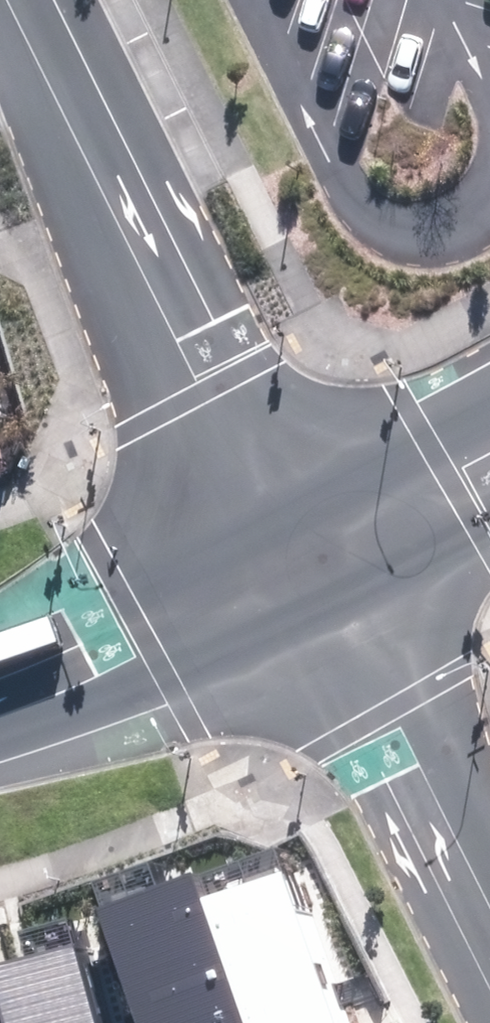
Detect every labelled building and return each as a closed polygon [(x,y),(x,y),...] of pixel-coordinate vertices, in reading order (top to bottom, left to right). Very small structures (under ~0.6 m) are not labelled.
[(164,1022),(358,1022),(308,877),(238,901),(230,875),(126,911),(164,1022)] [(96,936),(0,960),(0,1022),(119,1022),(96,936)]
